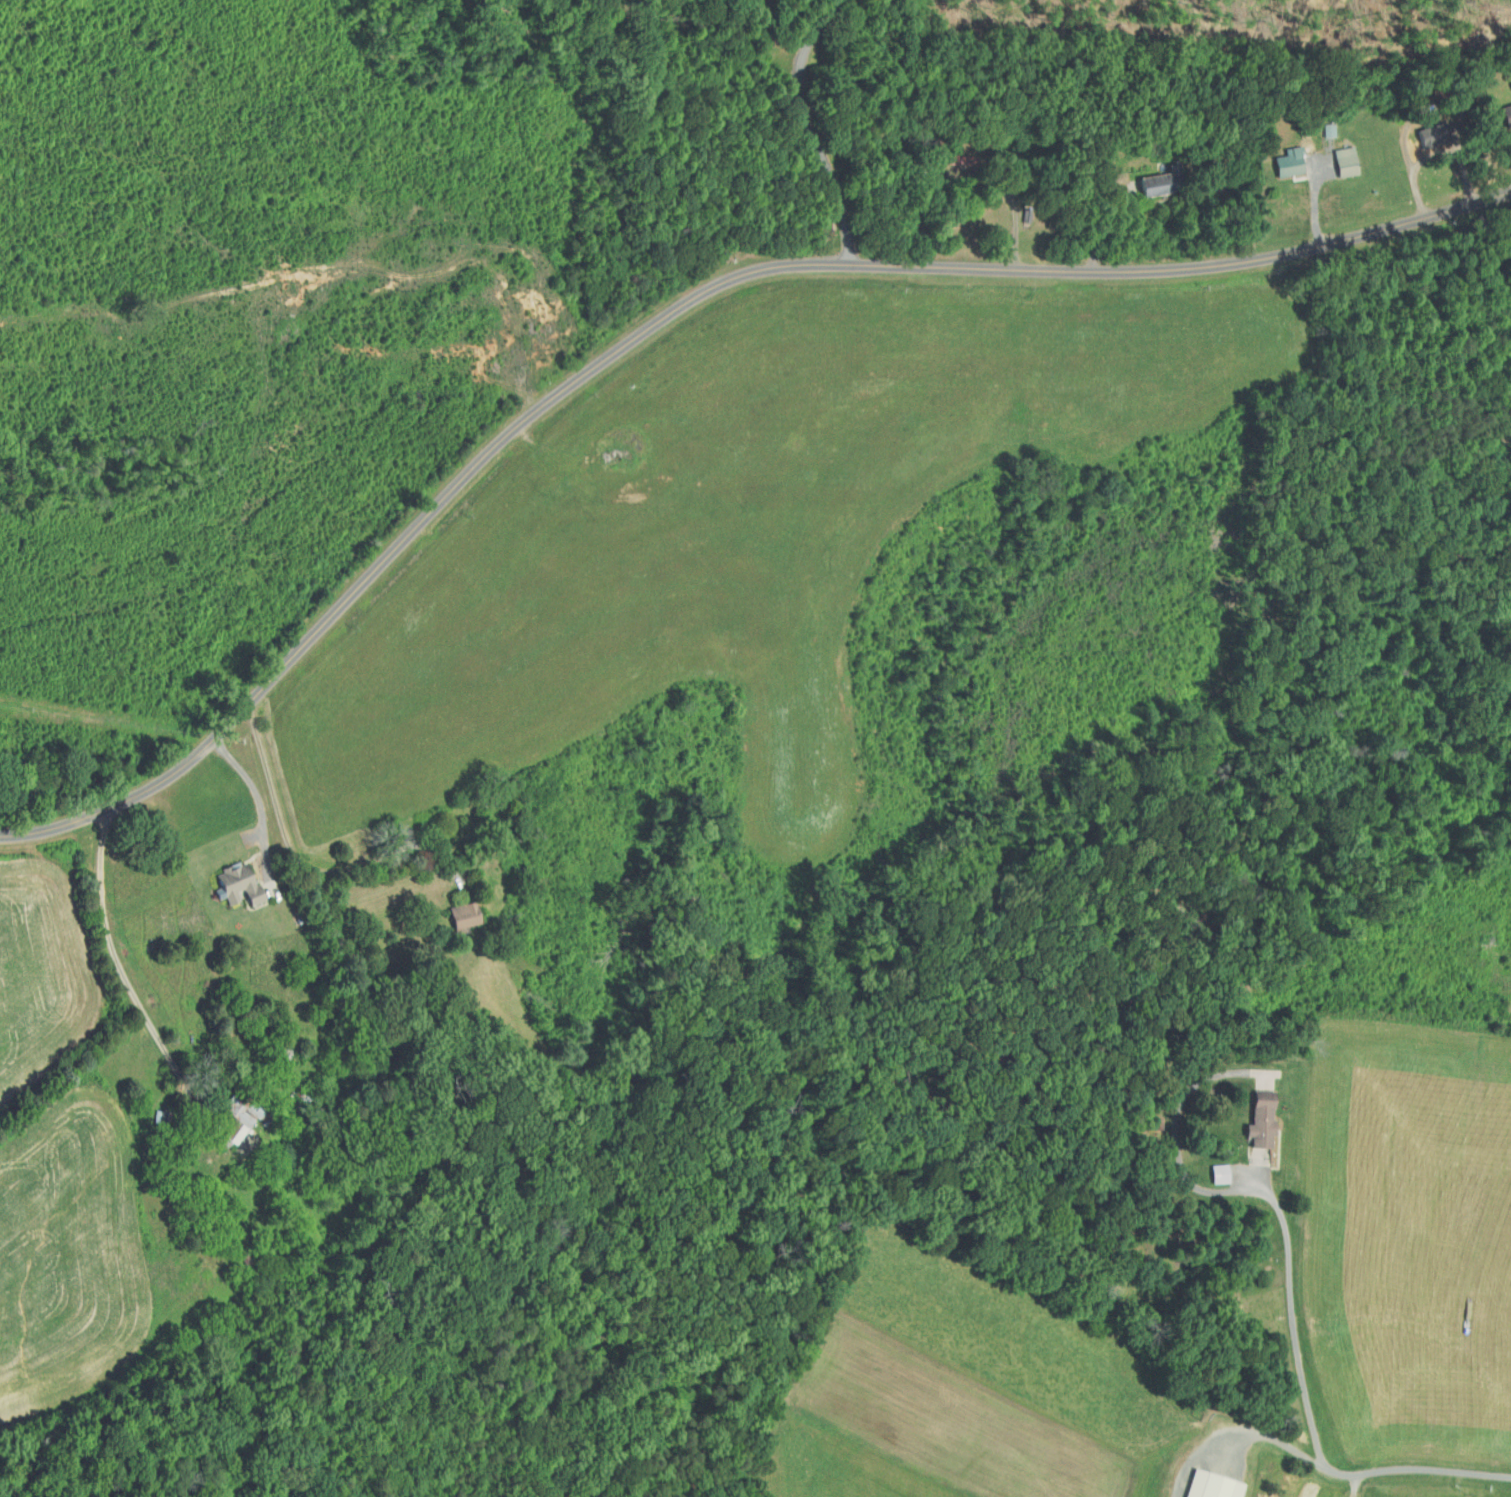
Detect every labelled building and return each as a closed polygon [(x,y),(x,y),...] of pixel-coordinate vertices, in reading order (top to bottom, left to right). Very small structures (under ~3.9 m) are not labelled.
[(1494,110),(1501,128),(1510,124),(1510,104),(1494,110)] [(1281,147),(1282,156),(1270,156),(1271,176),(1299,175),(1297,146),(1281,147)] [(1330,148),(1333,177),(1353,174),(1350,146),(1330,148)] [(1170,172),(1138,177),(1141,197),(1183,190),(1179,162),(1169,164),(1170,172)] [(253,860),(219,873),(225,888),(224,888),(231,907),(244,902),(243,899),(250,896),(254,907),(269,901),(253,860)] [(453,931),(482,918),(473,898),(444,911),(453,931)] [(240,1144),(265,1112),(243,1094),(238,1100),(246,1106),(225,1133),(240,1144)] [(1275,1147),(1276,1132),(1281,1132),(1282,1119),(1278,1119),(1279,1096),(1255,1096),(1255,1123),(1252,1123),(1251,1136),(1255,1136),(1255,1146),(1275,1147)] [(1232,1182),(1232,1163),(1213,1164),(1213,1182),(1232,1182)] [(1250,1482),(1199,1466),(1190,1496),(1246,1496),(1250,1482)]
